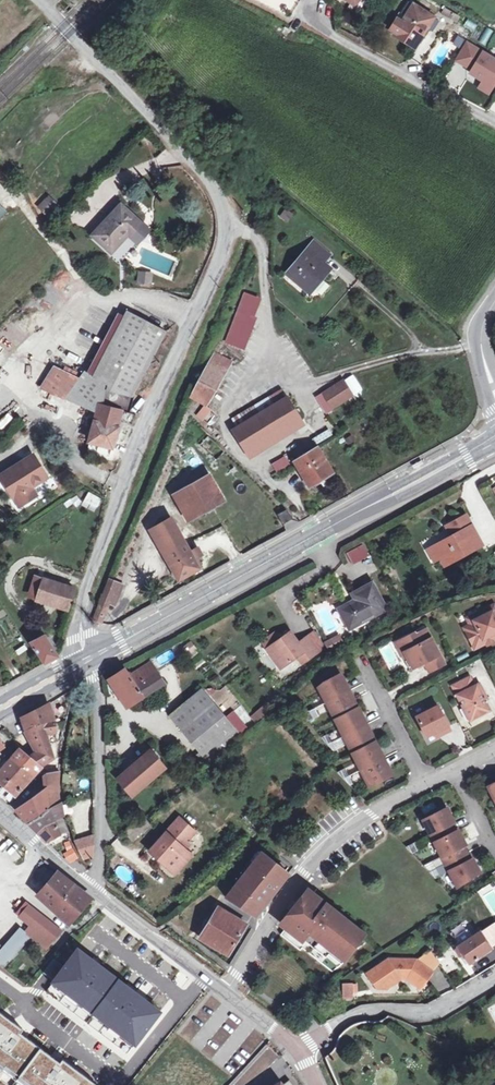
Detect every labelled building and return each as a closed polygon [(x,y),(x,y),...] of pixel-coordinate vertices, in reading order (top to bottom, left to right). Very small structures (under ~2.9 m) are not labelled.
[(395,35),(415,48),(427,29),(425,28),(432,17),(414,5),(407,16),(402,23),(397,20),(391,30),(396,33),(395,35)] [(443,13),(456,21),(459,17),(445,9),(443,13)] [(494,32),(494,14),(493,13),(486,29),(494,32)] [(436,20),(432,17),(425,28),(427,29),(429,31),(436,20)] [(475,87),(488,95),(494,83),(494,57),(464,40),(452,61),(467,70),(465,74),(479,81),(475,87)] [(49,198),(40,207),(47,215),(57,206),(49,198)] [(131,230),(134,232),(142,225),(121,205),(93,234),(110,251),(127,234),(131,230)] [(278,218),(288,223),(292,213),(282,208),(278,218)] [(288,274),(306,291),(327,267),(323,263),(330,255),(315,242),(288,274)] [(327,267),(306,291),(310,293),(330,270),(327,267)] [(150,274),(140,273),(139,282),(149,283),(150,274)] [(245,349),(263,297),(243,290),(225,342),(245,349)] [(99,405),(98,412),(89,440),(111,447),(122,411),(129,413),(133,397),(131,396),(164,331),(126,311),(92,375),(107,383),(102,406),(99,405)] [(206,405),(212,395),(208,392),(228,361),(214,353),(190,396),(206,405)] [(41,387),(98,412),(99,405),(102,406),(107,383),(92,375),(88,379),(81,378),(79,379),(54,367),(41,387)] [(344,381),(340,384),(349,398),(352,395),(344,381)] [(349,398),(340,384),(324,394),(332,408),(349,398)] [(248,453),(301,421),(287,398),(234,430),(248,453)] [(204,420),(209,408),(201,405),(196,418),(204,420)] [(313,436),(317,443),(332,435),(328,429),(313,436)] [(199,445),(215,460),(223,453),(207,437),(199,445)] [(308,487),(331,473),(317,448),(294,462),(308,487)] [(18,506),(29,499),(24,491),(29,488),(45,477),(32,456),(0,477),(18,506)] [(284,456),(271,464),(276,472),(289,464),(284,456)] [(407,467),(410,471),(422,464),(419,460),(407,467)] [(192,484),(173,495),(188,521),(219,504),(223,501),(209,475),(192,484)] [(24,491),(29,499),(34,496),(29,488),(24,491)] [(286,510),(277,514),(283,524),(292,519),(286,510)] [(435,547),(440,556),(445,565),(481,545),(466,517),(448,527),(454,537),(435,547)] [(201,566),(196,557),(201,554),(197,547),(193,549),(189,551),(187,548),(170,518),(153,528),(181,577),(201,566)] [(350,564),(368,558),(364,545),(346,550),(350,564)] [(440,556),(435,547),(428,550),(433,560),(440,556)] [(29,594),(68,606),(74,588),(35,576),(29,594)] [(95,620),(101,623),(109,604),(114,606),(123,585),(109,579),(96,610),(92,619),(95,620)] [(385,609),(372,583),(353,594),(356,600),(339,609),(350,628),(385,609)] [(475,624),(471,626),(465,629),(474,647),(485,642),(485,643),(486,643),(493,640),(494,638),(494,610),(492,611),(490,607),(480,612),(482,617),(474,621),(475,624)] [(468,619),(471,626),(475,624),(474,621),(482,617),(480,612),(468,619)] [(415,633),(399,641),(408,659),(405,661),(410,670),(424,662),(429,672),(445,664),(426,629),(416,634),(415,633)] [(290,631),(272,644),(275,649),(269,653),(280,668),(297,656),(302,662),(317,652),(306,637),(298,643),(290,631)] [(44,663),(57,656),(44,636),(30,643),(44,663)] [(338,636),(324,643),(328,651),(342,644),(338,636)] [(408,659),(399,641),(395,643),(405,661),(408,659)] [(272,644),(266,648),(269,653),(275,649),(272,644)] [(154,675),(157,673),(152,663),(148,665),(154,675)] [(154,675),(148,665),(129,676),(125,670),(111,678),(128,705),(160,686),(164,684),(157,673),(154,675)] [(316,689),(324,703),(348,691),(343,680),(344,680),(340,674),(323,683),(316,689)] [(470,677),(453,686),(470,720),(490,710),(484,700),(484,698),(485,694),(479,684),(474,686),(470,677)] [(251,729),(238,713),(228,721),(201,690),(170,716),(200,752),(193,758),(201,768),(209,762),(210,763),(251,729)] [(354,702),(348,691),(324,703),(328,711),(330,710),(335,719),(358,708),(355,702),(354,702)] [(48,705),(22,717),(26,731),(43,721),(53,721),(53,720),(48,705)] [(255,721),(268,713),(264,706),(251,714),(255,721)] [(440,736),(451,730),(438,706),(416,717),(427,737),(434,733),(437,732),(440,736)] [(315,708),(309,711),(313,718),(313,719),(319,716),(315,708)] [(358,708),(335,719),(339,729),(338,730),(341,737),(366,725),(360,714),(361,713),(358,708)] [(309,711),(303,714),(308,721),(313,718),(309,711)] [(57,732),(55,720),(53,720),(53,721),(43,721),(26,731),(37,751),(30,757),(40,766),(55,759),(50,743),(57,742),(55,732),(57,732)] [(366,725),(341,737),(345,745),(347,744),(352,753),(375,741),(372,735),(371,736),(366,725)] [(322,738),(327,744),(331,743),(327,735),(322,738)] [(352,753),(357,762),(355,763),(359,771),(383,759),(377,748),(378,747),(375,741),(352,753)] [(331,743),(327,744),(333,751),(336,750),(332,742),(331,743)] [(30,757),(19,749),(12,757),(22,765),(34,775),(36,772),(41,766),(40,766),(30,757)] [(139,765),(151,780),(163,770),(150,755),(139,765)] [(5,785),(22,765),(12,757),(7,762),(0,771),(0,781),(5,785)] [(383,759),(359,771),(362,779),(365,778),(369,787),(392,775),(389,769),(388,770),(383,759)] [(34,775),(22,765),(5,785),(16,795),(34,775)] [(151,780),(139,765),(119,781),(132,796),(151,780)] [(344,779),(349,776),(345,769),(338,772),(344,779)] [(45,775),(46,790),(58,788),(58,780),(59,771),(48,772),(45,772),(45,774),(45,775)] [(349,776),(344,779),(349,785),(353,784),(349,776)] [(46,790),(15,811),(28,823),(38,815),(50,808),(56,805),(59,804),(58,788),(46,790)] [(38,815),(28,823),(36,831),(54,819),(61,817),(62,817),(61,815),(59,804),(56,805),(50,808),(38,815)] [(452,817),(447,808),(423,820),(434,842),(455,831),(456,831),(450,818),(452,817)] [(54,819),(36,831),(46,841),(67,832),(62,817),(61,817),(54,819)] [(194,832),(180,819),(150,851),(174,873),(190,856),(184,850),(188,845),(185,842),(194,832)] [(455,831),(434,842),(445,864),(467,853),(461,840),(463,839),(458,830),(455,831)] [(84,859),(93,857),(94,844),(94,837),(75,842),(78,848),(84,859)] [(68,864),(78,858),(68,840),(58,846),(68,864)] [(417,842),(407,847),(412,853),(421,849),(417,842)] [(262,852),(232,890),(230,892),(226,898),(255,916),(257,913),(289,873),(262,852)] [(467,853),(445,864),(456,884),(460,885),(480,872),(476,864),(474,865),(467,853)] [(433,862),(424,866),(430,872),(436,868),(433,862)] [(440,875),(436,868),(430,872),(435,878),(440,875)] [(66,921),(89,896),(58,872),(37,895),(66,921)] [(287,927),(281,935),(300,950),(302,948),(332,972),(340,967),(341,964),(355,947),(356,947),(351,943),(356,937),(361,940),(365,934),(314,893),(308,889),(281,922),(287,927)] [(30,924),(36,929),(52,941),(60,932),(28,905),(19,916),(30,924)] [(246,924),(220,909),(202,940),(227,955),(246,924)] [(97,935),(110,923),(99,912),(86,925),(97,935)] [(36,929),(30,924),(26,929),(47,947),(52,941),(36,929)] [(481,933),(490,947),(494,944),(494,925),(481,933)] [(20,930),(0,954),(0,963),(4,967),(29,938),(20,930)] [(472,937),(466,942),(458,947),(469,963),(491,948),(490,947),(481,933),(480,932),(472,937)] [(356,947),(361,940),(356,937),(351,943),(356,947)] [(46,992),(127,1054),(137,1041),(138,1042),(141,1038),(140,1037),(159,1012),(146,1001),(144,1004),(137,998),(137,997),(132,993),(133,991),(104,970),(103,971),(98,967),(97,968),(90,962),(91,960),(78,950),(65,967),(54,958),(43,972),(54,981),(46,992)] [(388,959),(367,974),(375,984),(381,980),(387,988),(401,978),(407,978),(414,984),(420,976),(425,981),(432,972),(416,960),(388,959)] [(420,976),(414,984),(420,988),(425,981),(420,976)] [(377,988),(387,988),(381,980),(375,984),(377,988)] [(341,983),(341,1000),(357,999),(357,983),(341,983)] [(8,1084),(94,1084),(95,1083),(62,1059),(60,1062),(58,1064),(53,1060),(54,1058),(26,1037),(25,1039),(19,1034),(20,1033),(23,1029),(0,1012),(0,1079),(8,1084)] [(202,1055),(224,1066),(232,1050),(210,1040),(202,1055)]
